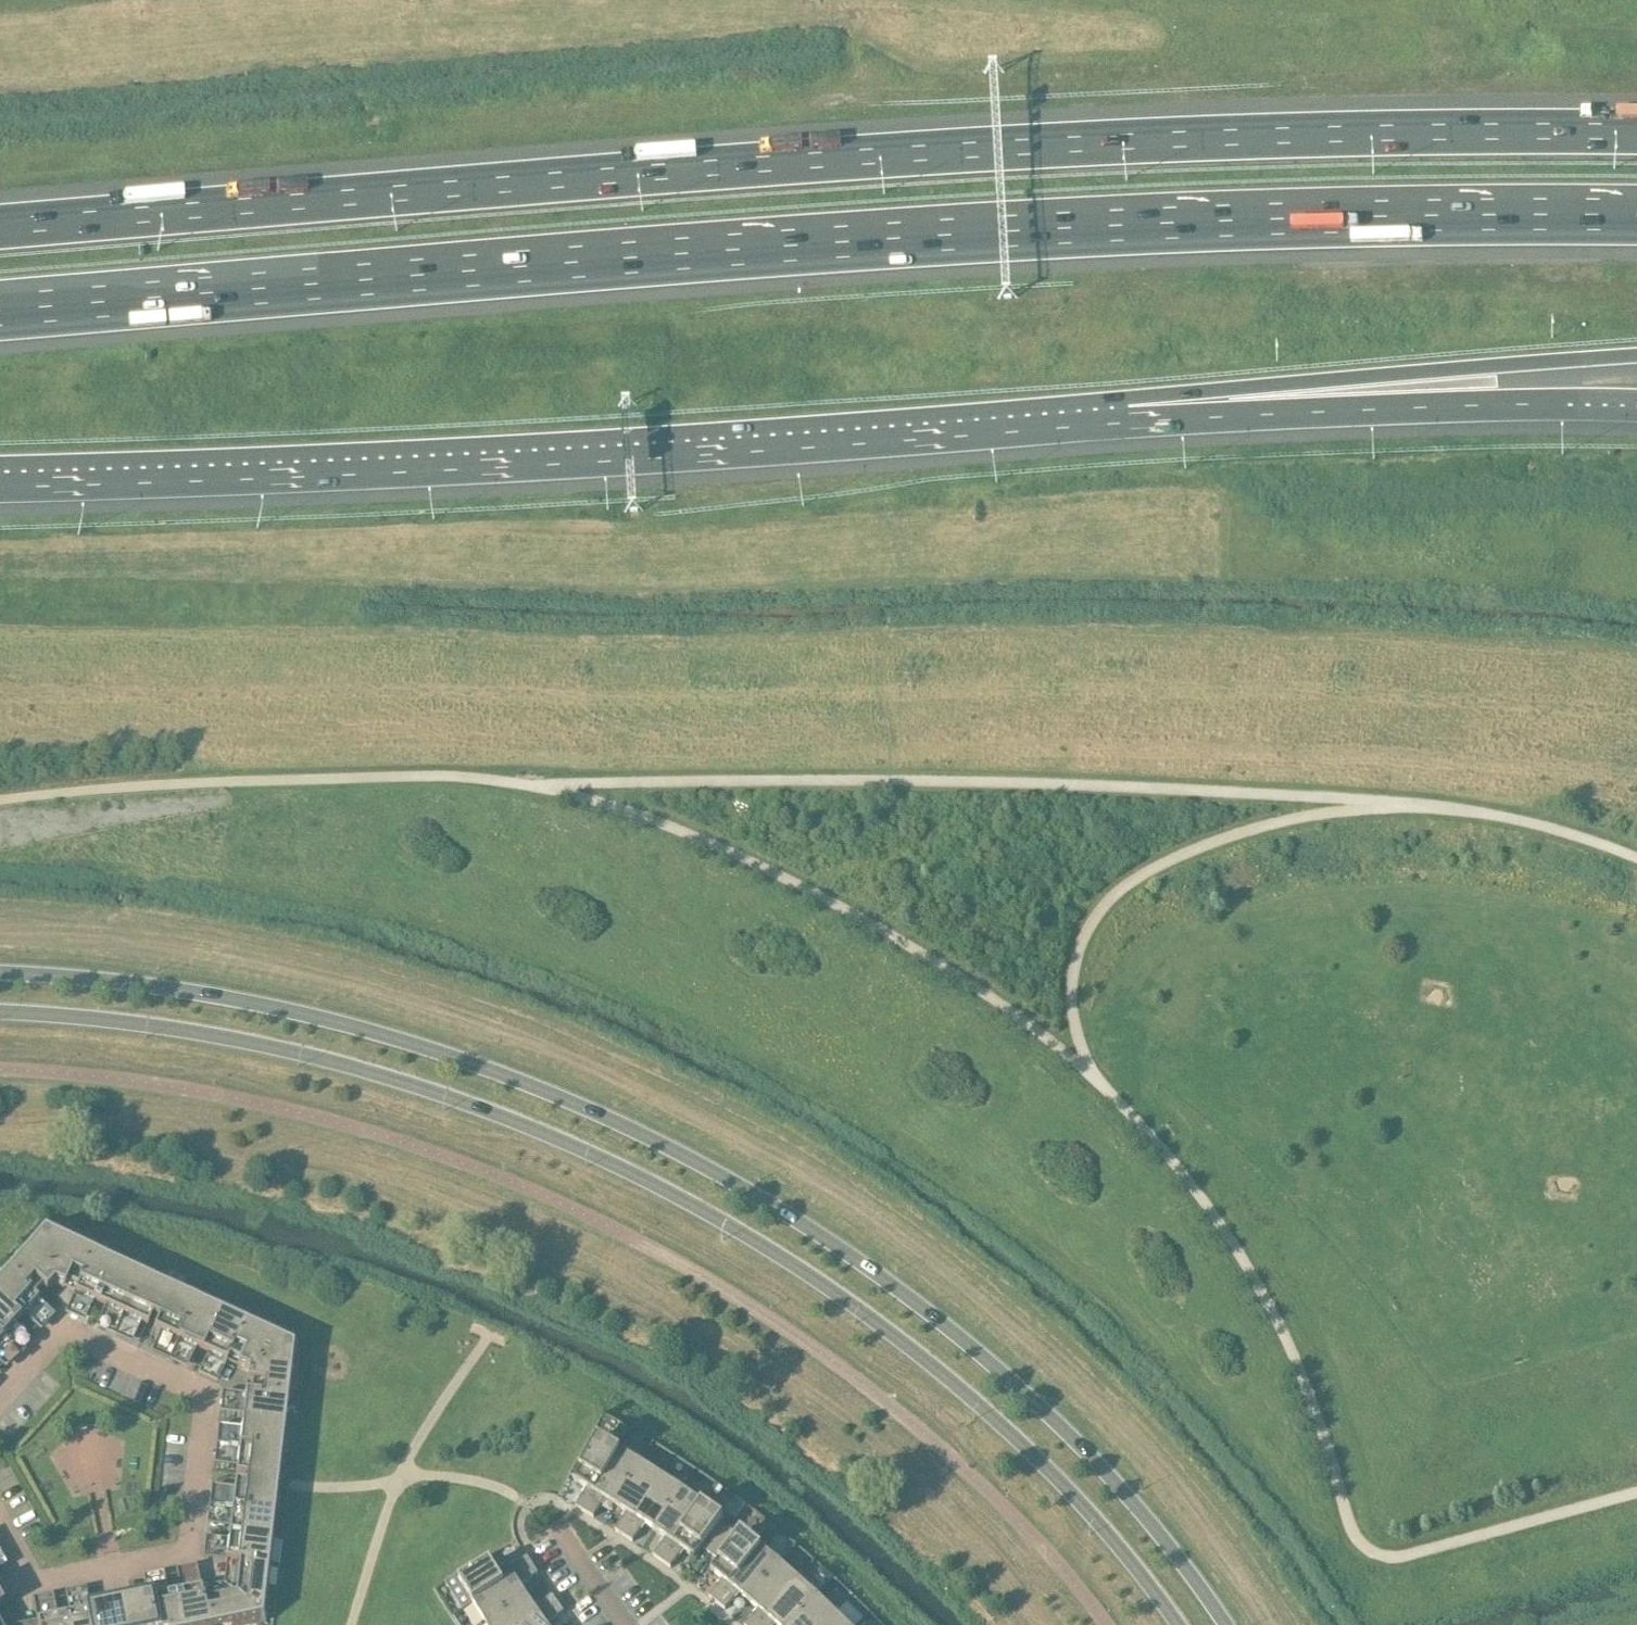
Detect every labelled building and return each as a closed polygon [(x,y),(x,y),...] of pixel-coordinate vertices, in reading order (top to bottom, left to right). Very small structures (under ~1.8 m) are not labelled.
[(40,1226),(42,1235),(7,1273),(2,1268),(1,1269),(37,1302),(37,1301),(33,1297),(41,1289),(45,1293),(53,1284),(41,1226),(40,1226)] [(44,1235),(42,1226),(41,1226),(53,1284),(63,1289),(66,1284),(76,1289),(74,1294),(95,1250),(94,1250),(91,1256),(44,1235)] [(115,1267),(92,1257),(95,1250),(74,1294),(92,1302),(95,1297),(101,1300),(118,1261),(115,1267)] [(139,1278),(116,1268),(119,1261),(118,1261),(101,1300),(107,1303),(104,1308),(122,1316),(142,1272),(139,1278)] [(0,1281),(0,1304),(15,1317),(19,1312),(23,1316),(37,1302),(1,1269),(6,1274),(0,1281)] [(165,1283),(162,1289),(140,1279),(143,1272),(142,1272),(122,1316),(140,1324),(142,1319),(149,1322),(151,1317),(154,1319),(167,1291),(164,1290),(167,1283),(165,1283)] [(177,1341),(197,1297),(194,1303),(171,1293),(174,1287),(173,1286),(170,1292),(167,1291),(154,1319),(157,1320),(155,1325),(162,1328),(159,1333),(177,1341)] [(217,1314),(195,1304),(198,1297),(197,1297),(177,1341),(195,1349),(197,1344),(203,1347),(221,1308),(220,1308),(217,1314)] [(1,1340),(15,1326),(11,1322),(15,1317),(0,1304),(0,1339),(1,1340)] [(241,1325),(219,1315),(222,1308),(221,1308),(203,1347),(209,1350),(207,1355),(225,1363),(245,1319),(244,1319),(241,1325)] [(298,1343),(290,1347),(242,1326),(245,1319),(225,1363),(226,1363),(227,1359),(238,1364),(236,1368),(246,1373),(298,1344),(298,1343)] [(284,1400),(290,1348),(298,1344),(246,1373),(245,1384),(251,1385),(249,1396),(244,1395),(244,1396),(291,1402),(292,1401),(284,1400)] [(281,1426),(284,1402),(291,1403),(291,1402),(244,1396),(241,1416),(247,1416),(246,1423),(289,1428),(289,1427),(281,1426)] [(278,1452),(281,1428),(288,1428),(289,1428),(246,1423),(245,1429),(240,1429),(238,1448),(286,1454),(286,1453),(278,1452)] [(619,1424),(613,1435),(621,1439),(627,1429),(619,1424)] [(586,1489),(576,1508),(585,1513),(620,1452),(598,1439),(574,1482),(586,1489)] [(245,1480),(275,1483),(275,1480),(283,1481),(283,1480),(275,1479),(278,1453),(285,1454),(286,1454),(238,1448),(235,1468),(241,1468),(240,1476),(245,1476),(245,1480)] [(593,1518),(604,1499),(615,1506),(634,1475),(641,1464),(620,1452),(585,1513),(593,1518)] [(641,1464),(634,1475),(615,1506),(627,1513),(615,1531),(624,1537),(632,1524),(662,1477),(641,1464)] [(662,1477),(632,1524),(624,1537),(632,1542),(644,1524),(655,1531),(682,1490),(662,1477)] [(275,1485),(275,1483),(245,1480),(244,1481),(244,1483),(239,1482),(239,1490),(233,1489),(231,1509),(279,1514),(279,1513),(271,1512),(274,1488),(281,1489),(282,1487),(274,1486),(275,1485)] [(666,1539),(653,1556),(662,1562),(702,1504),(682,1490),(655,1531),(666,1539)] [(694,1559),(701,1549),(710,1555),(729,1530),(720,1523),(723,1519),(702,1504),(662,1562),(670,1568),(682,1551),(694,1559)] [(268,1538),(271,1514),(279,1515),(279,1514),(231,1509),(228,1528),(234,1529),(233,1535),(276,1540),(276,1539),(268,1538)] [(722,1581),(709,1597),(717,1604),(761,1549),(741,1533),(738,1537),(729,1530),(710,1555),(719,1562),(711,1572),(722,1581)] [(265,1564),(268,1540),(276,1541),(276,1540),(233,1535),(233,1542),(227,1541),(225,1560),(273,1566),(273,1565),(265,1564)] [(738,1593),(748,1602),(780,1564),(761,1549),(717,1604),(725,1610),(738,1593)] [(527,1558),(509,1569),(501,1557),(459,1582),(473,1604),(533,1566),(527,1558)] [(270,1588),(263,1588),(265,1566),(273,1567),(273,1566),(225,1560),(225,1561),(238,1563),(234,1595),(266,1624),(259,1618),(263,1589),(270,1590),(270,1588)] [(780,1564),(748,1602),(758,1610),(745,1624),(759,1624),(798,1580),(780,1564)] [(520,1586),(538,1575),(533,1566),(473,1604),(486,1624),(527,1597),(520,1586)] [(774,1624),(775,1624),(791,1624),(817,1597),(798,1580),(759,1624),(773,1624),(774,1624)] [(445,1584),(436,1590),(442,1599),(447,1595),(448,1590),(445,1584)] [(199,1589),(180,1593),(181,1598),(174,1600),(179,1624),(206,1624),(199,1589)] [(200,1589),(199,1589),(206,1624),(228,1624),(229,1624),(231,1624),(230,1624),(258,1619),(265,1624),(266,1624),(234,1595),(202,1601),(200,1589)] [(174,1600),(168,1601),(167,1595),(148,1599),(153,1624),(179,1624),(174,1600)] [(486,1624),(528,1624),(558,1604),(552,1596),(534,1608),(527,1597),(486,1624)] [(834,1614),(817,1597),(791,1624),(823,1624),(834,1614)] [(118,1605),(122,1624),(153,1624),(148,1599),(118,1605)] [(564,1613),(558,1604),(528,1624),(546,1624),(564,1613)] [(118,1605),(88,1611),(91,1624),(122,1624),(118,1605)] [(88,1611),(69,1615),(70,1621),(63,1622),(64,1624),(91,1624),(88,1611)] [(834,1614),(823,1624),(846,1624),(834,1614)]
